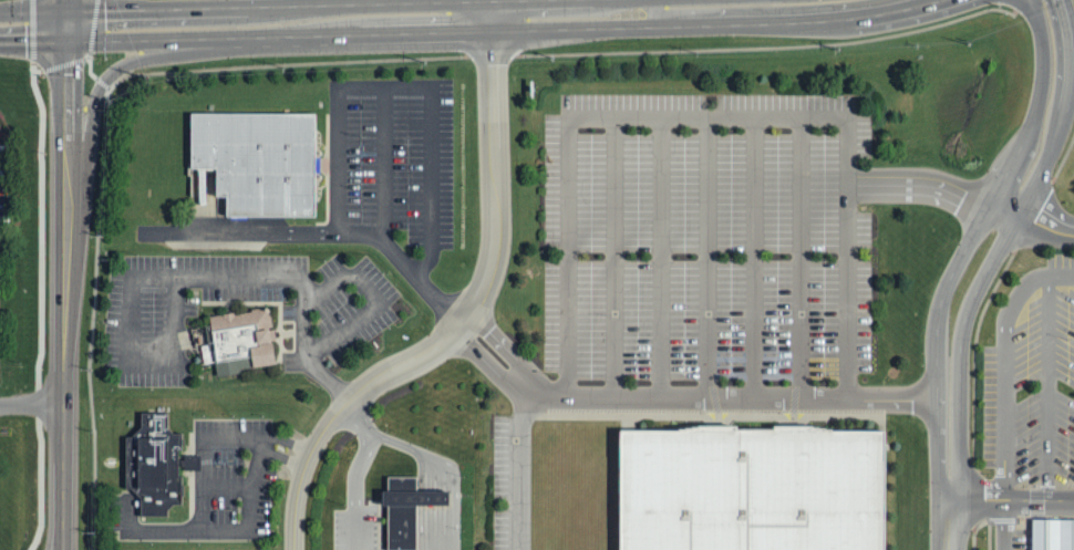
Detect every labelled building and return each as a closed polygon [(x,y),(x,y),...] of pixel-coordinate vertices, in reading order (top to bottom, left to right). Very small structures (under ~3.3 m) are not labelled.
[(313,217),(225,216),(226,196),(215,195),(216,170),(190,169),(192,110),(314,112),(313,217)] [(278,362),(268,305),(206,315),(211,343),(200,345),(204,364),(251,356),(252,366),(278,362)] [(140,412),(165,413),(165,430),(183,432),(183,455),(198,455),(198,470),(184,469),(183,501),(167,501),(167,512),(140,512),(140,497),(132,488),(124,488),(124,435),(130,435),(140,425),(140,412)] [(609,549),(876,549),(876,429),(609,430),(609,549)] [(389,549),(389,502),(382,502),(382,488),(391,488),(391,477),(416,477),(416,488),(451,488),(451,506),(419,505),(419,549),(389,549)] [(1032,516),(1073,516),(1073,549),(1032,549),(1032,516)]
